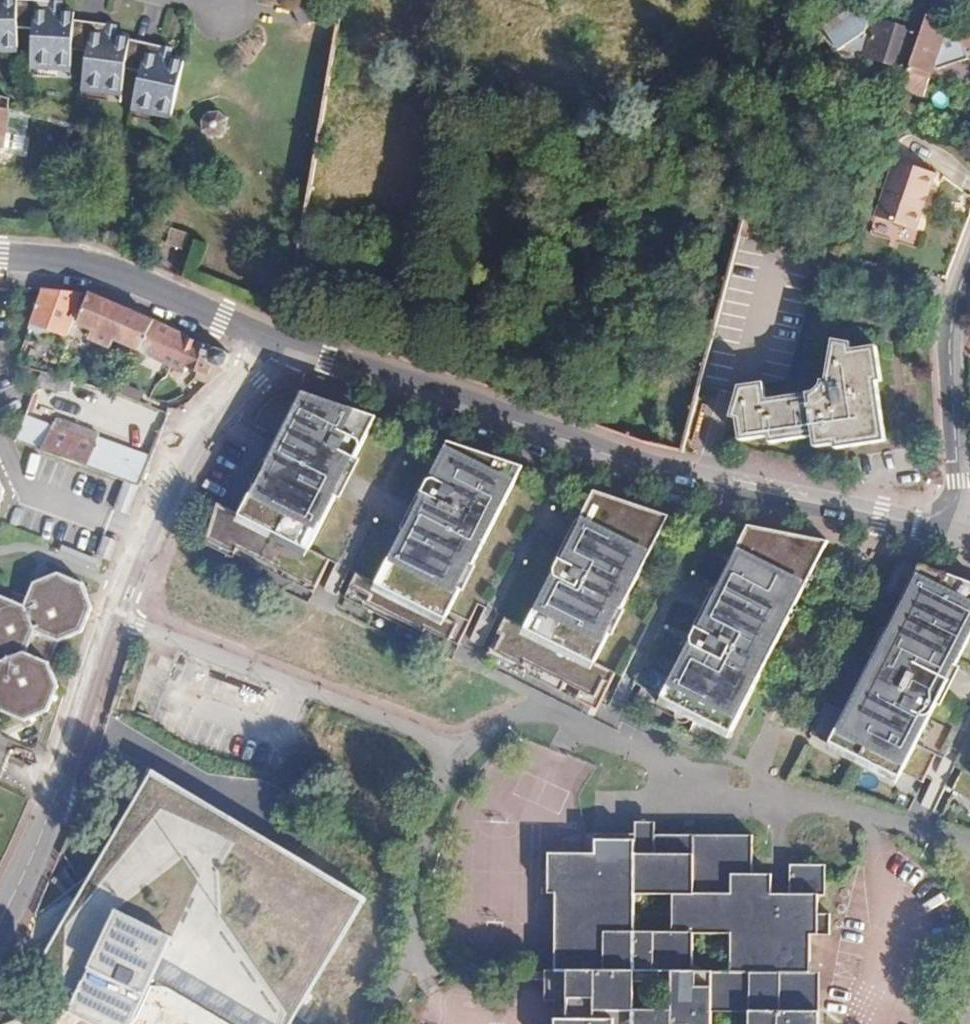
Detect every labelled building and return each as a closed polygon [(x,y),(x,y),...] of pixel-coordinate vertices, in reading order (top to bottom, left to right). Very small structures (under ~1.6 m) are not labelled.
[(20,49),(19,31),(34,32),(32,66),(72,69),(73,52),(87,54),(83,88),(127,93),(130,69),(145,72),(137,107),(176,115),(187,62),(174,59),(173,66),(163,64),(166,49),(134,42),(134,40),(119,38),(118,44),(108,43),(110,27),(76,22),(77,15),(64,14),(63,20),(52,19),(53,5),(19,2),(19,0),(6,0),(6,2),(0,3),(0,50),(20,49)] [(309,3),(296,9),(305,26),(317,20),(309,3)] [(65,6),(53,5),(52,19),(63,20),(64,14),(65,6)] [(861,6),(823,29),(838,52),(846,47),(865,54),(874,24),(872,23),(861,6)] [(969,51),(969,33),(927,18),(903,92),(933,102),(943,74),(947,75),(969,63),(969,56),(968,52),(969,51)] [(877,24),(874,24),(865,54),(867,55),(867,58),(905,70),(917,33),(878,21),(877,24)] [(120,28),(110,27),(108,43),(118,44),(119,38),(120,28)] [(176,52),(166,49),(163,64),(173,66),(174,59),(176,52)] [(920,107),(900,101),(895,115),(914,122),(920,107)] [(5,147),(6,132),(26,134),(29,115),(9,108),(0,107),(0,147),(5,147)] [(214,114),(208,121),(208,130),(214,137),(224,136),(230,130),(230,120),(223,114),(214,114)] [(921,169),(881,155),(862,211),(903,224),(921,169)] [(766,209),(750,205),(741,239),(757,241),(766,209)] [(193,234),(177,228),(170,243),(187,250),(193,234)] [(757,241),(741,239),(702,384),(739,395),(732,417),(740,417),(739,440),(768,441),(768,448),(811,447),(811,454),(833,454),(833,464),(883,463),(883,402),(889,402),(889,367),(866,366),(865,359),(847,352),(833,390),(826,387),(819,396),(813,400),(772,405),(769,384),(786,381),(820,253),(757,241)] [(39,292),(34,307),(27,328),(63,338),(79,298),(39,292)] [(86,299),(76,324),(92,331),(88,340),(107,348),(111,339),(137,352),(151,323),(86,299)] [(227,357),(151,323),(137,352),(182,374),(185,369),(196,373),(206,377),(211,367),(220,371),(223,372),(227,357)] [(49,342),(24,335),(22,342),(44,348),(49,342)] [(206,377),(196,373),(193,379),(206,385),(220,371),(211,367),(206,377)] [(261,408),(261,409),(252,425),(279,439),(237,517),(217,504),(204,546),(232,560),(234,556),(252,564),(254,559),(315,589),(330,561),(310,551),(337,497),(337,496),(338,479),(332,476),(337,467),(343,470),(350,456),(356,459),(356,458),(377,417),(301,392),(300,392),(299,392),(298,392),(297,391),(296,391),(295,391),(294,391),(292,391),(291,391),(290,392),(289,392),(288,392),(287,392),(286,392),(285,392),(284,393),(283,393),(282,393),(281,393),(280,394),(279,394),(278,395),(277,395),(276,396),(275,396),(274,397),(273,397),(273,398),(272,398),(271,399),(270,399),(269,400),(268,401),(267,401),(267,402),(266,403),(265,404),(264,404),(264,405),(263,406),(262,407),(262,408),(261,408)] [(51,429),(21,419),(12,443),(39,452),(41,453),(50,432),(51,429)] [(91,446),(50,432),(41,453),(83,469),(91,446)] [(93,442),(91,446),(83,469),(137,488),(147,462),(93,442)] [(470,624),(450,614),(461,592),(462,591),(455,587),(467,564),(474,567),(474,566),(524,467),(449,442),(423,492),(423,493),(421,511),(427,513),(423,522),(417,519),(409,534),(404,531),(403,532),(377,584),(357,574),(344,599),(376,615),(378,611),(425,634),(426,631),(459,647),(470,624)] [(360,460),(356,458),(356,459),(350,456),(343,470),(337,467),(332,476),(338,479),(337,496),(337,497),(340,499),(360,460)] [(423,493),(423,492),(420,490),(400,530),(403,532),(404,531),(409,534),(417,519),(423,522),(427,513),(421,511),(423,493)] [(488,656),(522,674),(524,669),(543,679),(545,674),(566,684),(566,685),(582,692),(603,703),(617,674),(597,664),(611,636),(612,635),(605,632),(617,609),(623,612),(624,610),(671,517),(596,491),(579,524),(579,540),(585,543),(580,552),(574,549),(567,563),(561,560),(561,561),(527,629),(507,619),(488,656)] [(579,524),(576,522),(557,559),(561,561),(561,560),(567,563),(574,549),(580,552),(585,543),(579,540),(579,524)] [(682,717),(731,741),(831,542),(751,526),(718,591),(718,592),(717,609),(722,612),(718,621),(712,618),(705,632),(699,629),(699,630),(664,699),(643,689),(638,700),(679,721),(682,717)] [(315,589),(254,559),(252,564),(313,594),(315,589)] [(476,567),(474,566),(474,567),(467,564),(455,587),(462,591),(461,592),(464,593),(476,567)] [(814,735),(904,780),(906,775),(926,785),(929,780),(936,783),(947,762),(927,752),(950,708),(950,707),(944,704),(952,690),(946,687),(951,678),(956,681),(969,670),(969,669),(969,582),(923,565),(849,713),(829,704),(814,735)] [(21,722),(44,713),(54,690),(45,665),(54,644),(78,635),(89,610),(80,586),(56,575),(31,585),(21,607),(0,598),(0,713),(21,722)] [(718,592),(718,591),(714,589),(695,628),(699,630),(699,629),(705,632),(712,618),(718,621),(722,612),(717,609),(718,592)] [(627,612),(624,610),(623,612),(617,609),(605,632),(612,635),(611,636),(613,637),(627,612)] [(425,634),(378,611),(376,615),(422,638),(425,634)] [(566,684),(545,674),(543,679),(524,669),(522,674),(561,693),(566,685),(566,684)] [(969,670),(956,681),(951,678),(946,687),(952,690),(944,704),(950,707),(950,708),(954,710),(969,678),(969,669),(969,670)] [(598,712),(603,703),(582,692),(577,701),(598,712)] [(959,767),(949,789),(969,800),(969,772),(959,767)] [(156,774),(50,949),(88,972),(65,1011),(91,1023),(136,1023),(149,997),(154,999),(164,982),(234,1023),(295,1023),(370,902),(156,774)] [(551,968),(550,1001),(560,1002),(560,1023),(810,1023),(812,936),(834,936),(835,915),(823,914),(823,896),(831,897),(831,867),(795,866),(795,893),(776,893),(777,875),(759,874),(760,836),(659,834),(659,839),(643,839),(643,833),(601,833),(600,854),(550,853),(549,893),(562,893),(560,969),(551,968)] [(169,1003),(159,1023),(212,1023),(169,1003)]
